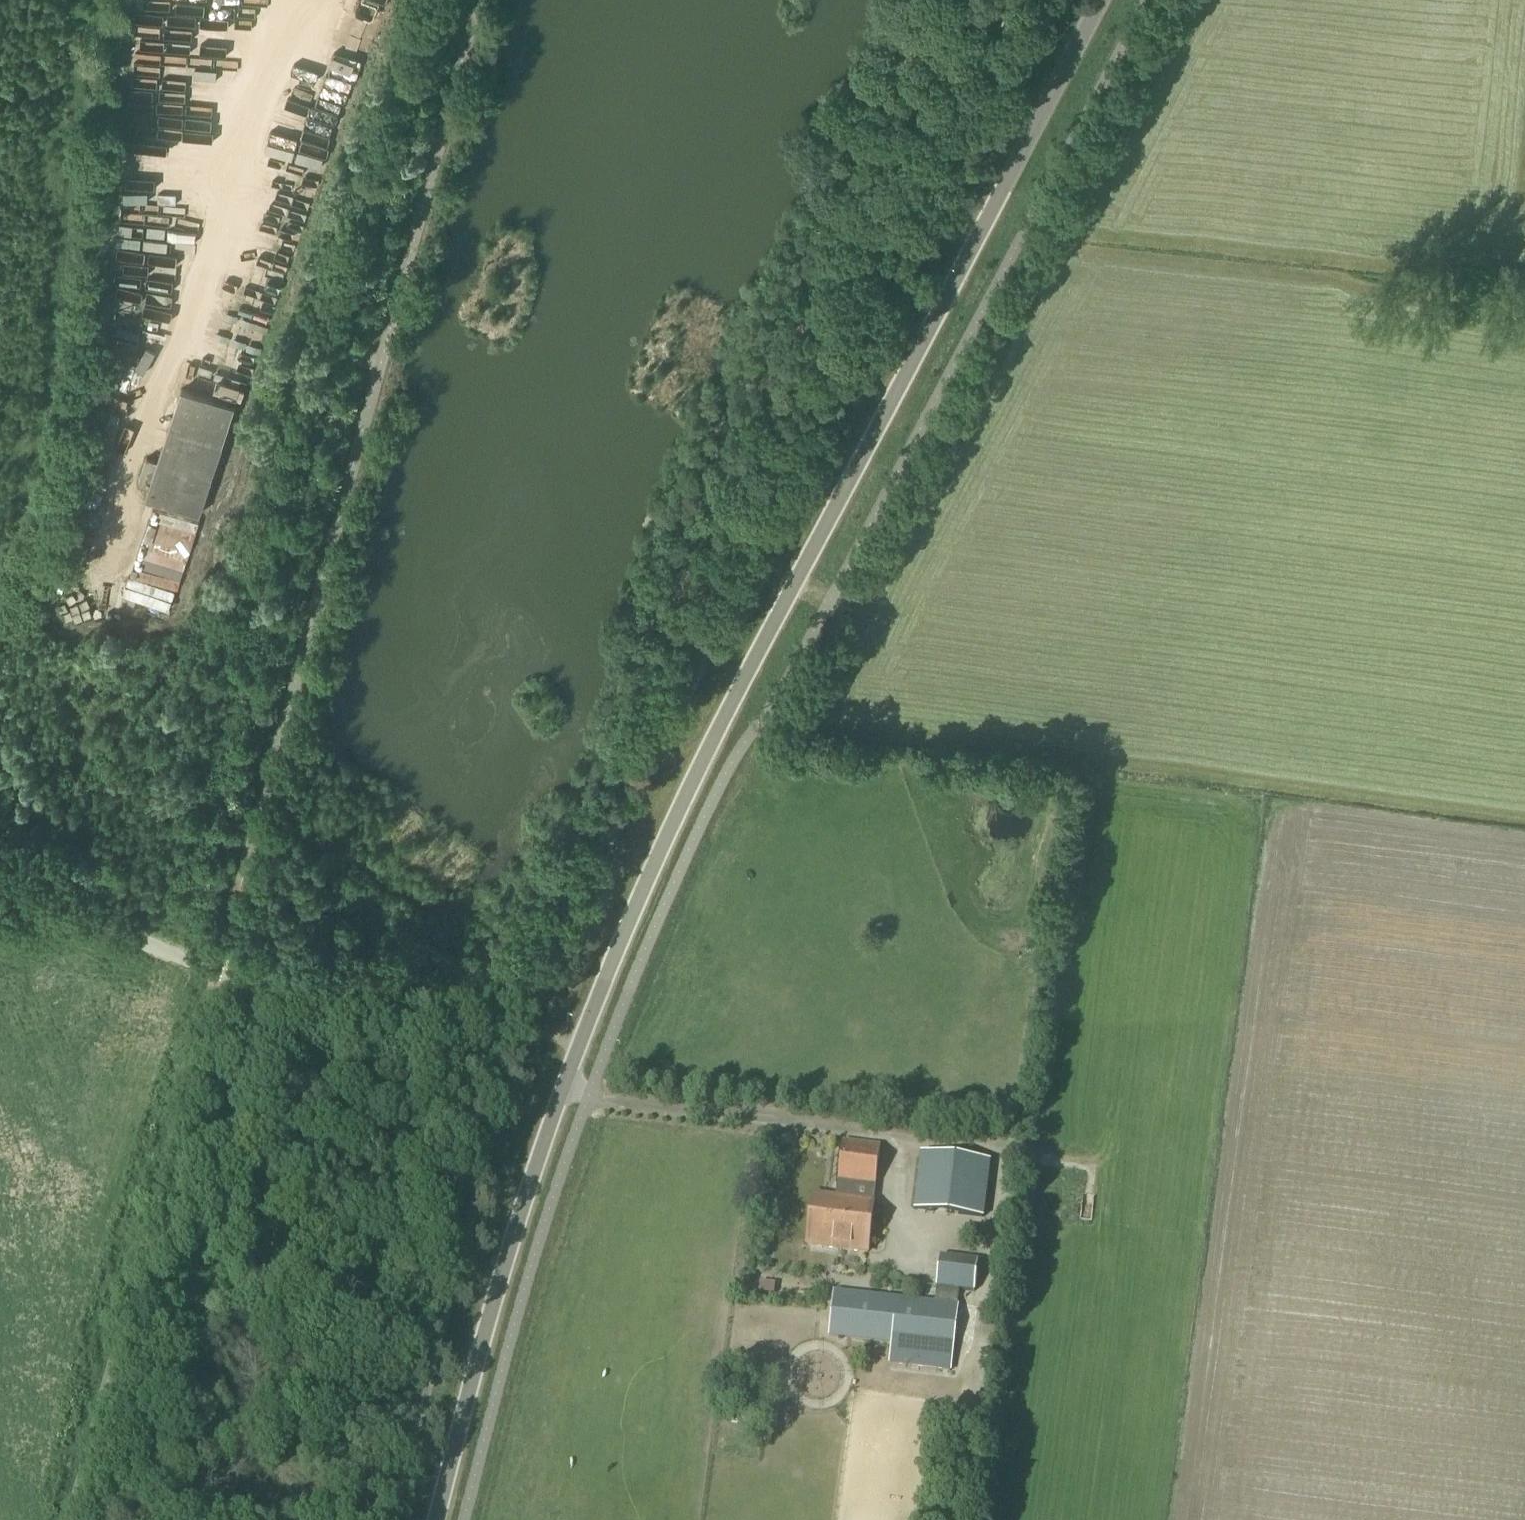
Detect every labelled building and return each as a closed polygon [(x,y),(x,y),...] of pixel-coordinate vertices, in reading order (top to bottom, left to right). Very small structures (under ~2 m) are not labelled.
[(198,0),(148,0),(148,1),(197,8),(198,0)] [(278,0),(265,0),(263,17),(276,19),(278,0)] [(325,102),(319,116),(339,123),(344,109),(325,102)] [(265,189),(287,197),(297,168),(305,171),(310,155),(263,140),(255,166),(271,171),(265,189)] [(284,217),(277,236),(291,241),(298,222),(284,217)] [(268,262),(263,276),(285,283),(289,269),(268,262)] [(171,280),(173,269),(150,267),(149,278),(171,280)] [(135,300),(158,299),(157,286),(134,287),(135,300)] [(265,340),(277,293),(256,287),(244,335),(265,340)] [(136,325),(136,340),(157,341),(158,325),(136,325)] [(200,515),(235,407),(182,389),(158,462),(146,458),(138,484),(149,488),(146,498),(200,515)] [(135,586),(127,606),(151,615),(159,595),(135,586)] [(873,1203),(875,1189),(880,1146),(843,1141),(838,1184),(836,1199),(813,1196),(807,1245),(868,1252),(873,1203)] [(984,1218),(990,1167),(989,1167),(989,1161),(978,1160),(920,1154),(913,1209),(951,1214),(984,1218)] [(976,1291),(979,1261),(941,1256),(937,1287),(935,1303),(834,1291),(829,1338),(891,1344),(889,1366),(951,1372),(959,1305),(957,1305),(959,1290),(976,1291)] [(760,1280),(759,1292),(774,1294),(776,1282),(760,1280)] [(982,1309),(984,1296),(965,1295),(964,1307),(982,1309)]
